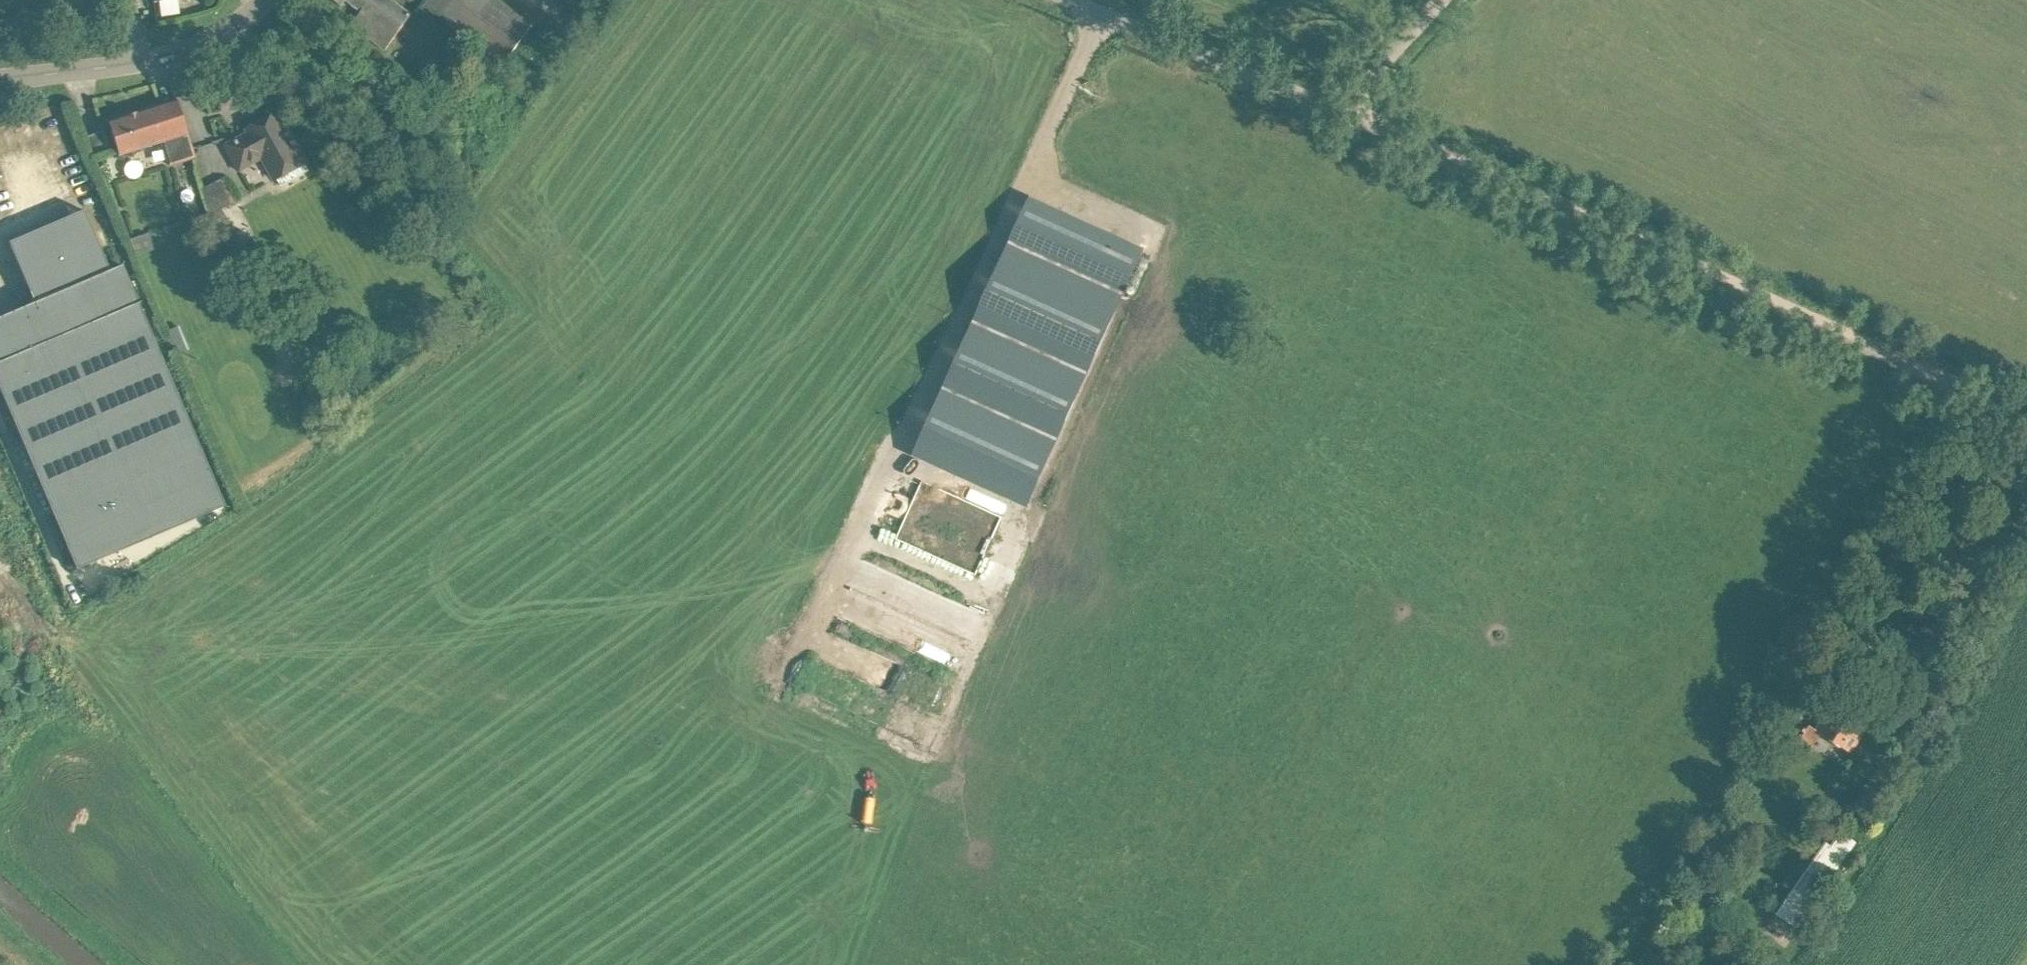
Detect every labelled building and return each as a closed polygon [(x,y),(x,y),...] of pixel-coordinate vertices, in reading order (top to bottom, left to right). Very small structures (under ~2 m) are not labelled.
[(362,11),(352,25),(386,50),(412,14),(392,0),(347,0),(362,11)] [(504,64),(533,25),(499,0),(426,0),(423,4),(504,64)] [(118,155),(161,141),(168,166),(195,157),(176,99),(108,120),(118,155)] [(260,127),(225,146),(238,170),(263,156),(276,180),(307,162),(279,111),(258,122),(260,127)] [(224,208),(236,201),(223,178),(203,188),(214,222),(228,251),(242,244),(224,208)] [(1032,198),(913,459),(1028,511),(1147,250),(1032,198)] [(11,239),(17,255),(25,273),(29,283),(37,300),(0,316),(0,390),(76,568),(225,505),(122,264),(110,269),(84,208),(11,239)] [(1801,737),(1813,745),(1821,733),(1850,752),(1868,725),(1829,700),(1848,671),(1833,660),(1813,692),(1827,713),(1816,729),(1809,724),(1801,737)] [(1854,840),(1841,831),(1829,848),(1823,844),(1776,914),(1795,927),(1842,857),(1854,840)]
